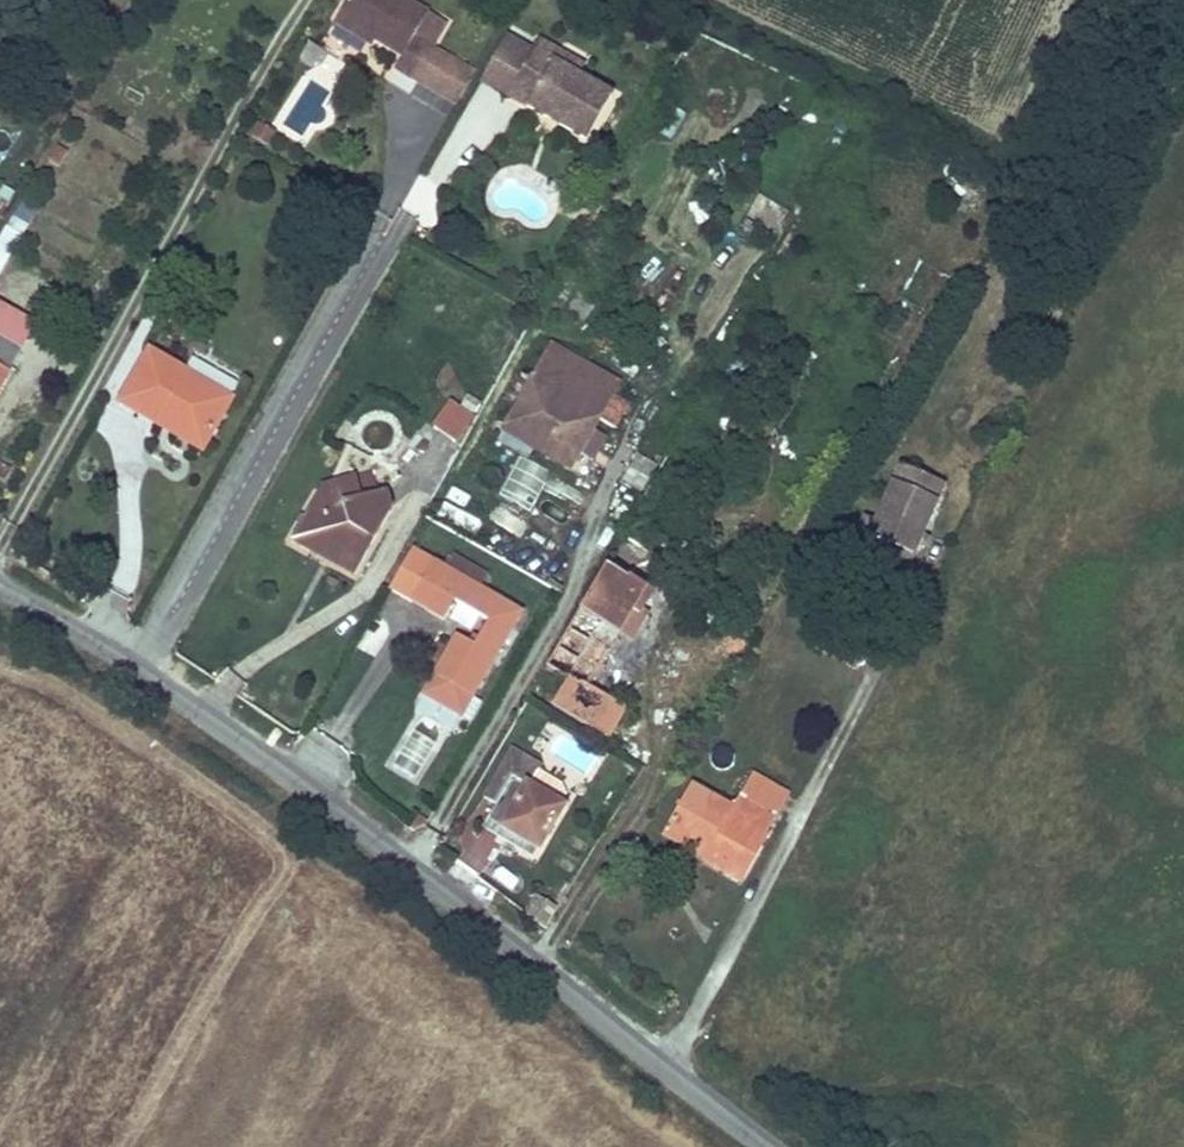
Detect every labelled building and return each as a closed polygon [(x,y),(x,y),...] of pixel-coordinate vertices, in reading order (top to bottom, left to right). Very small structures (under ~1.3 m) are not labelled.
[(401,0),(351,0),(337,24),(403,64),(397,74),(413,84),(433,50),(417,40),(430,18),(401,0)] [(561,56),(540,44),(510,99),(590,142),(615,97),(582,79),(556,65),(561,56)] [(556,65),(582,79),(587,70),(561,56),(556,65)] [(255,123),(248,139),(268,148),(276,133),(255,123)] [(8,134),(0,134),(0,159),(9,159),(8,134)] [(14,194),(0,186),(0,187),(0,216),(2,217),(14,194)] [(778,230),(789,211),(758,194),(748,213),(778,230)] [(0,234),(0,272),(36,213),(19,203),(0,234)] [(0,305),(0,339),(22,351),(37,326),(0,305)] [(0,339),(0,390),(22,351),(0,339)] [(620,385),(552,346),(498,441),(529,460),(533,451),(571,473),(620,385)] [(243,387),(194,360),(187,375),(151,354),(121,407),(157,427),(161,419),(208,446),(243,387)] [(461,404),(477,411),(493,376),(477,369),(461,404)] [(617,429),(629,404),(614,397),(603,422),(617,429)] [(472,423),(446,409),(431,435),(458,449),(472,423)] [(208,446),(161,419),(157,427),(204,453),(208,446)] [(497,496),(529,512),(550,472),(518,456),(497,496)] [(0,466),(0,480),(2,481),(8,471),(0,466)] [(896,471),(888,490),(933,509),(941,491),(896,471)] [(376,478),(358,482),(362,496),(378,493),(376,478)] [(358,482),(323,490),(317,502),(343,497),(346,504),(363,500),(362,496),(358,482)] [(451,489),(435,518),(472,538),(480,523),(460,512),(468,498),(451,489)] [(857,563),(902,582),(933,509),(888,490),(871,529),(857,563)] [(343,497),(317,502),(295,543),(310,552),(314,551),(333,546),(338,551),(332,562),(356,577),(391,517),(386,496),(346,507),(346,504),(343,497)] [(488,522),(518,534),(524,520),(494,508),(488,522)] [(846,558),(857,563),(871,529),(861,525),(846,558)] [(338,551),(333,546),(314,551),(332,562),(338,551)] [(437,562),(416,550),(395,587),(415,599),(437,562)] [(526,616),(437,562),(415,599),(449,620),(460,604),(491,624),(477,647),(460,636),(436,676),(475,700),(526,616)] [(627,577),(608,566),(550,666),(569,678),(551,705),(607,740),(624,713),(585,689),(647,584),(629,574),(627,577)] [(374,618),(353,655),(371,665),(392,628),(374,618)] [(475,700),(436,676),(425,694),(463,718),(475,700)] [(517,776),(507,769),(491,795),(502,802),(492,818),(542,849),(568,806),(534,786),(545,767),(529,756),(517,776)] [(699,782),(679,817),(720,839),(711,855),(750,877),(784,815),(745,794),(739,804),(699,782)] [(679,817),(671,833),(711,855),(720,839),(679,817)] [(542,849),(492,818),(487,827),(538,857),(542,849)] [(546,928),(557,908),(534,895),(523,915),(546,928)] [(884,1146),(910,1146),(890,1136),(884,1146)]
